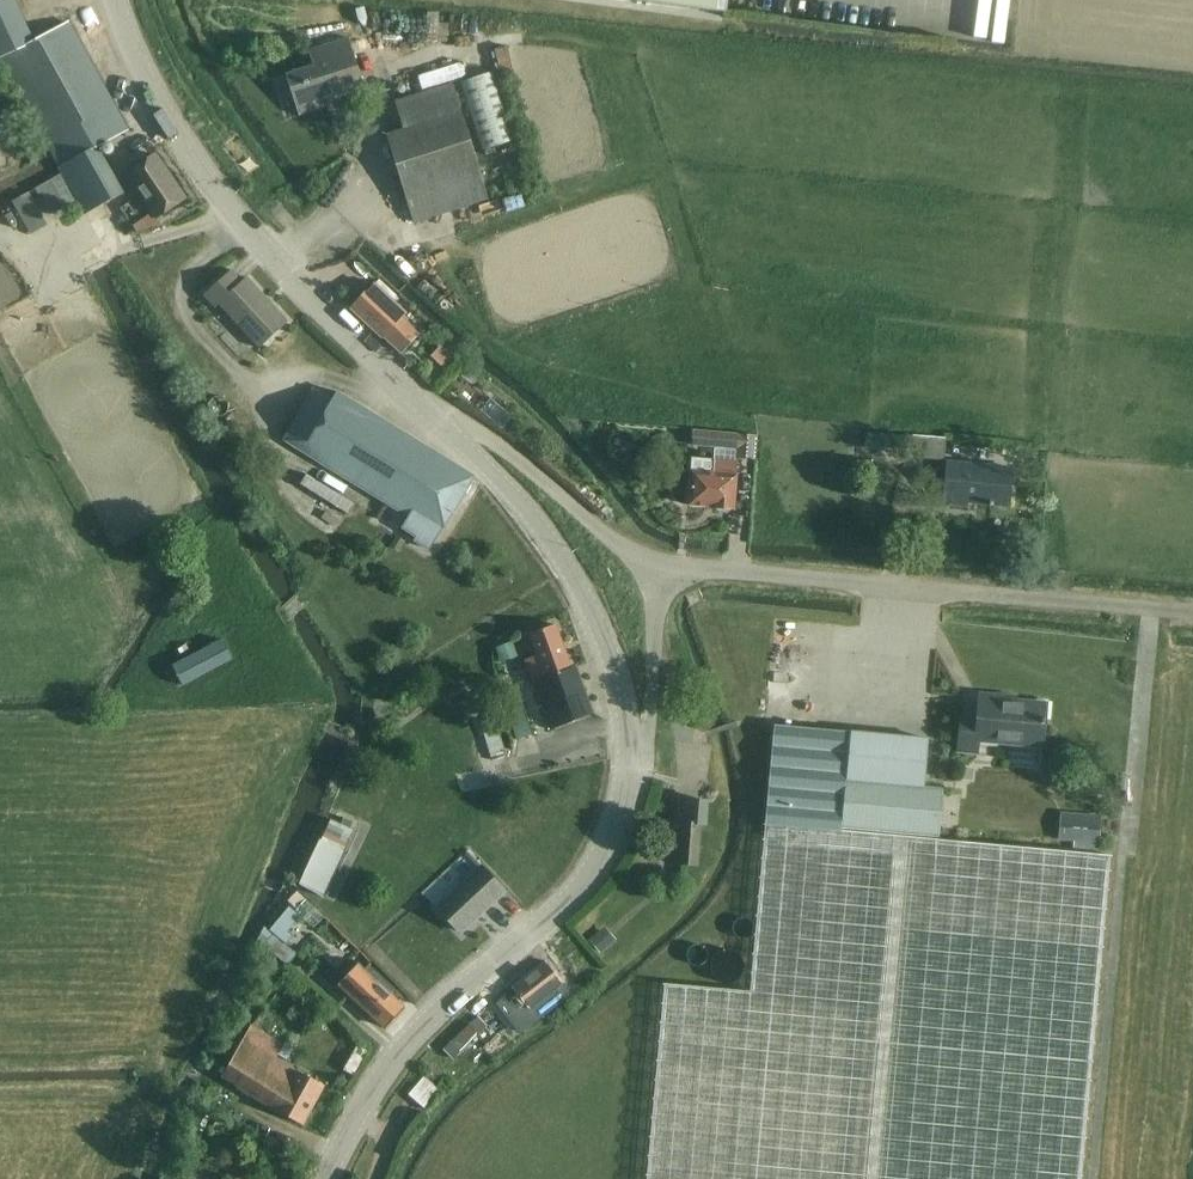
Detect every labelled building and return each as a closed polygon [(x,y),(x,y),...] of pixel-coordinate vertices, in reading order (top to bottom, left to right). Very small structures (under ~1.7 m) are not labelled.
[(719,11),(720,7),(721,0),(633,0),(719,11)] [(34,42),(2,58),(54,152),(61,166),(59,167),(59,168),(85,215),(125,193),(98,146),(127,130),(122,121),(68,23),(34,42)] [(337,104),(335,99),(365,89),(348,37),(308,50),(313,65),(285,74),(299,116),(337,104)] [(459,83),(480,151),(516,139),(494,71),(459,83)] [(414,222),(488,199),(452,84),(395,101),(404,130),(387,135),(414,222)] [(127,174),(147,205),(156,218),(185,198),(155,155),(127,174)] [(61,175),(34,189),(49,216),(75,202),(61,175)] [(526,192),(493,202),(496,214),(530,204),(526,192)] [(287,323),(246,278),(242,282),(231,270),(203,295),(215,308),(219,304),(259,348),(287,323)] [(363,293),(349,309),(382,339),(383,338),(399,354),(417,335),(401,320),(405,315),(392,302),(396,298),(377,279),(372,284),(363,293)] [(430,550),(475,477),(337,393),(332,401),(315,391),(285,441),(408,516),(401,528),(416,537),(414,540),(430,550)] [(693,444),(692,446),(713,448),(737,450),(736,459),(738,459),(749,460),(754,460),(756,437),(751,436),(738,435),(694,431),(693,444)] [(691,471),(688,506),(713,509),(717,513),(727,514),(731,510),(733,510),(737,475),(738,462),(712,460),(692,458),(691,471)] [(1013,467),(947,462),(943,504),(967,506),(968,502),(1009,506),(1013,467)] [(525,660),(550,729),(593,713),(576,666),(571,668),(555,624),(529,634),(537,655),(525,660)] [(504,695),(517,738),(533,733),(520,690),(504,695)] [(978,741),(1043,746),(1046,703),(979,698),(978,721),(959,719),(957,752),(977,753),(978,741)] [(1110,853),(1108,852),(939,836),(943,788),(924,786),(925,781),(929,738),(927,738),(925,738),(851,731),(827,729),(796,726),(777,724),(774,724),(766,821),(755,944),(750,992),(664,984),(646,1178),(1081,1178),(1110,853)] [(1060,812),(1057,841),(1073,842),(1073,848),(1093,850),(1094,844),(1098,845),(1101,817),(1060,812)] [(461,933),(496,900),(505,891),(482,866),(437,907),(461,933)] [(263,945),(262,947),(277,958),(285,946),(287,945),(292,937),(287,933),(299,917),(289,909),(270,932),(273,934),(263,945)] [(746,939),(749,938),(752,935),(753,932),(753,929),(753,926),(751,923),(748,921),(745,920),(742,920),(739,921),(736,923),(734,926),(734,929),(734,932),(735,935),(737,937),(740,939),(743,940),(746,939)] [(600,929),(588,939),(600,953),(612,943),(600,929)] [(706,951),(704,949),(701,947),(698,946),(695,947),(692,948),(689,950),(688,953),(687,957),(688,960),(690,963),(692,965),(696,966),(699,966),(702,965),(704,963),(706,961),(707,958),(707,954),(706,951)] [(732,985),(737,983),(741,979),(744,975),(745,969),(744,964),(742,959),(738,956),(734,953),(728,952),(723,953),(718,956),(714,960),(712,965),(712,971),(714,976),(717,981),(722,984),(727,985),(732,985)] [(515,990),(491,1009),(509,1031),(509,1032),(514,1037),(525,1029),(521,1023),(520,1022),(532,1012),(537,1019),(552,1007),(549,1002),(565,989),(562,985),(544,962),(512,987),(515,990)] [(358,964),(339,986),(385,1028),(404,1008),(389,994),(394,988),(368,964),(363,969),(358,964)] [(223,1076),(303,1123),(325,1086),(277,1058),(284,1045),(251,1026),(223,1076)] [(424,1076),(408,1094),(426,1110),(442,1092),(424,1076)]
